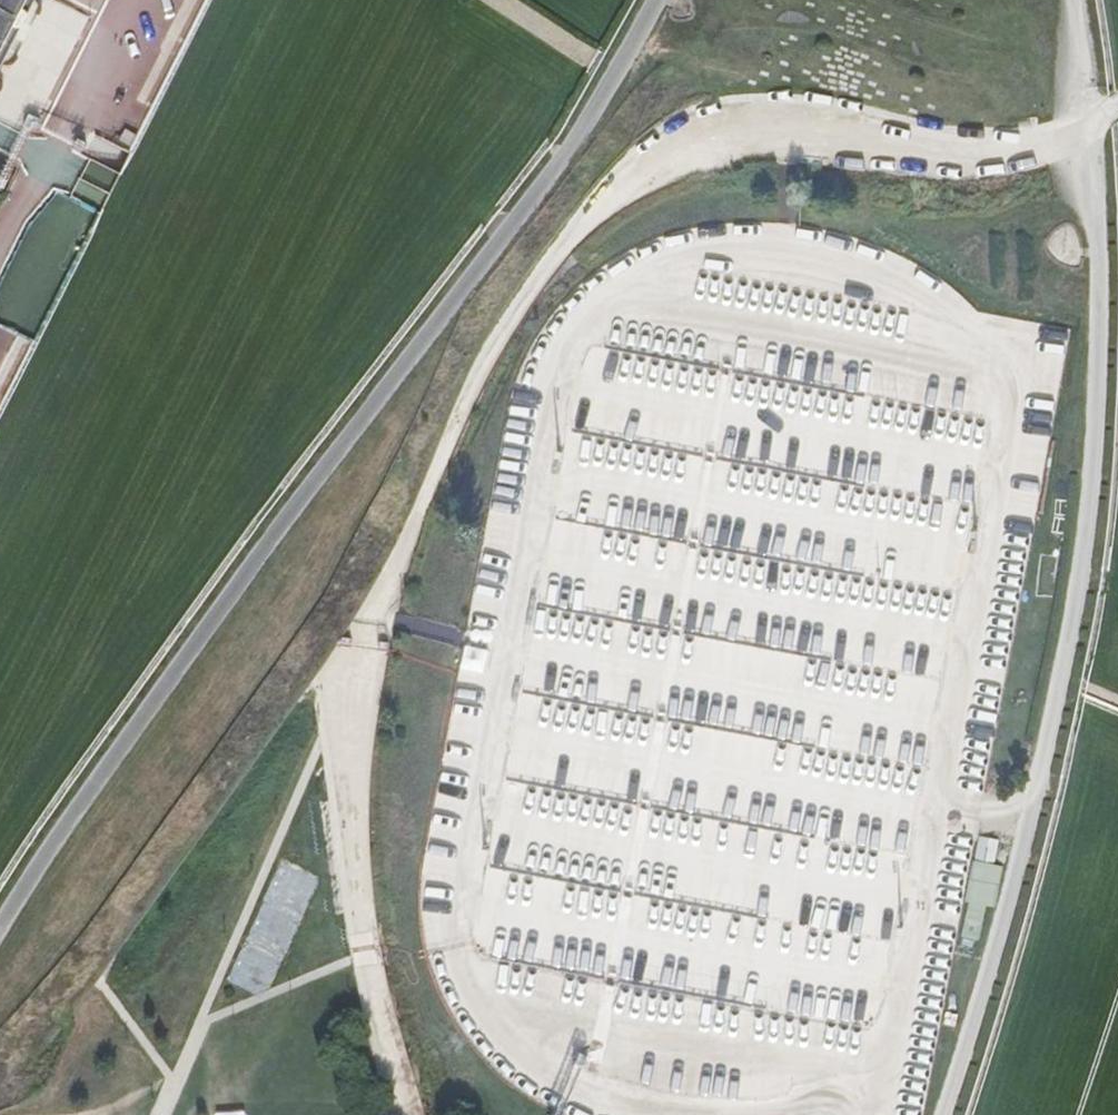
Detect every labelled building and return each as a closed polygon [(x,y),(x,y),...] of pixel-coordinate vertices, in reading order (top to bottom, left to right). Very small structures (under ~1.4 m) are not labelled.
[(31,0),(0,0),(0,61),(31,0)]
